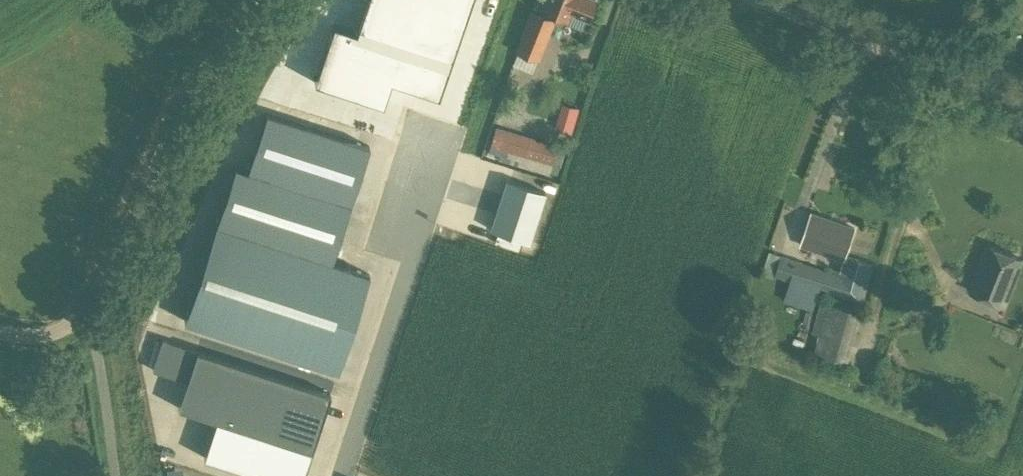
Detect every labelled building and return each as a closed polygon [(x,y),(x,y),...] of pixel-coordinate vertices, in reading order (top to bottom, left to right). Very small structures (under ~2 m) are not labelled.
[(362,12),(408,27),(415,8),(392,0),(366,0),(362,12)] [(415,8),(462,24),(469,5),(454,0),(417,0),(415,8)] [(542,10),(566,19),(565,23),(581,29),(585,19),(588,21),(596,0),(545,0),(542,10)] [(415,8),(408,27),(456,43),(462,24),(415,8)] [(537,61),(554,19),(530,9),(513,51),(537,61)] [(362,12),(356,31),(379,39),(402,46),(408,27),(362,12)] [(333,23),(314,81),(337,89),(356,31),(333,23)] [(408,27),(402,46),(426,54),(449,62),(456,43),(408,27)] [(356,31),(337,89),(360,96),(379,39),(356,31)] [(402,46),(379,39),(360,96),(382,104),(391,80),(402,46)] [(402,46),(391,80),(414,88),(426,54),(402,46)] [(449,62),(426,54),(414,88),(438,96),(449,62)] [(562,105),(560,114),(576,118),(579,110),(562,105)] [(506,133),(493,129),(488,145),(551,163),(556,144),(507,130),(506,133)] [(338,371),(369,274),(329,261),(348,204),(234,167),(184,321),(338,371)] [(545,191),(506,179),(490,229),(529,242),(545,191)] [(800,245),(844,261),(846,256),(856,226),(812,211),(800,245)] [(1005,304),(1022,259),(989,246),(972,291),(1005,304)] [(782,255),(776,276),(790,281),(784,301),(813,310),(819,290),(863,303),(874,263),(846,256),(844,261),(839,274),(782,255)] [(848,361),(861,313),(828,304),(825,315),(814,352),(848,361)] [(199,350),(180,407),(313,452),(332,395),(199,350)]
